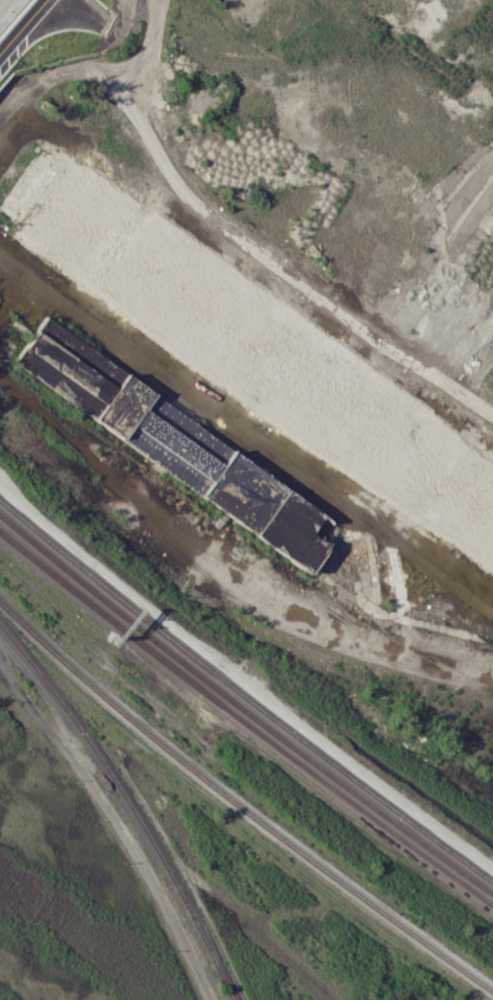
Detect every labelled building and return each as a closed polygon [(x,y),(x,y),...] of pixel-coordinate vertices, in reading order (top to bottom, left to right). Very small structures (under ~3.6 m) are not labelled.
[(311,571),(327,545),(310,533),(323,511),(229,452),(210,483),(206,480),(218,461),(210,456),(221,438),(123,376),(116,387),(104,379),(114,362),(43,317),(13,364),(83,408),(90,396),(103,403),(91,422),(200,491),(195,498),(311,571)]
